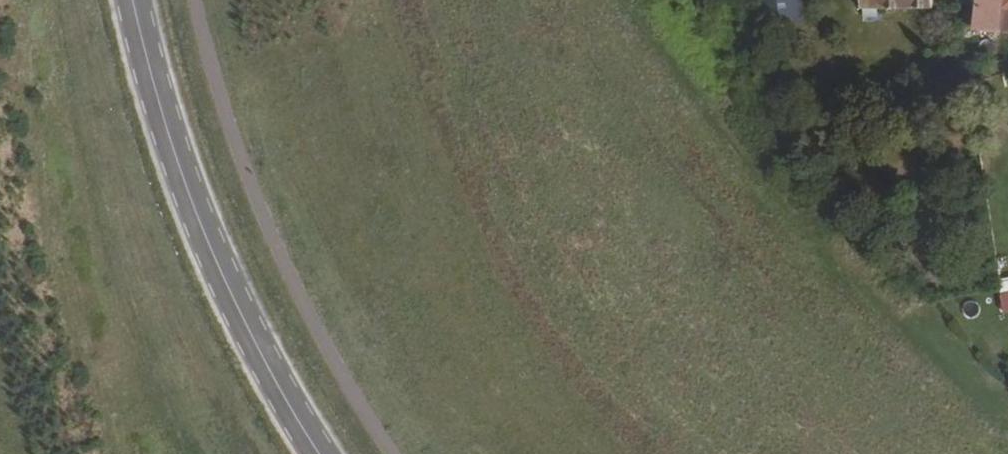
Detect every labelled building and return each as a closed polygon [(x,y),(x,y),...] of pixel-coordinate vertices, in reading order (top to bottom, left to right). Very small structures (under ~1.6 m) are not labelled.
[(809,21),(807,0),(759,0),(762,26),(809,21)] [(975,31),(1007,34),(1007,0),(978,0),(975,31)] [(939,4),(941,27),(951,28),(949,4),(939,4)]
